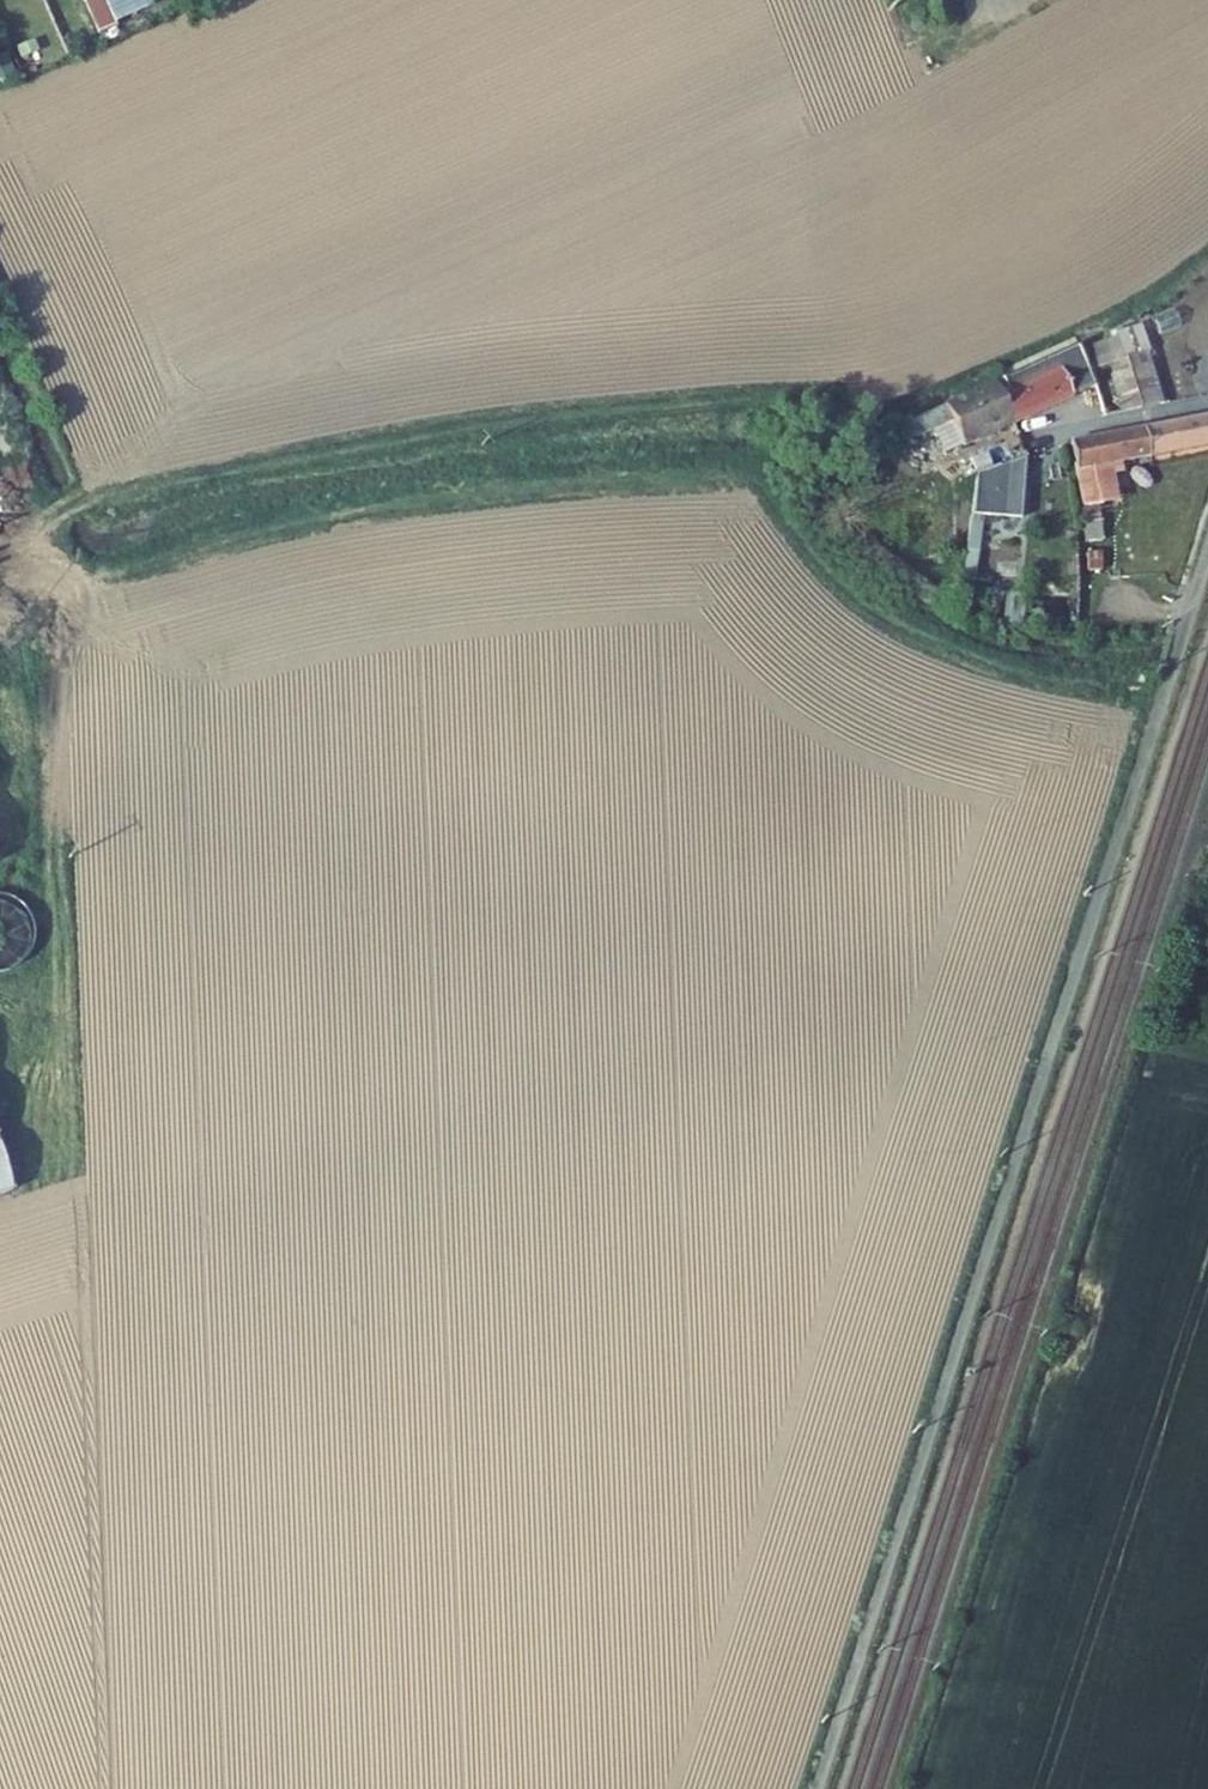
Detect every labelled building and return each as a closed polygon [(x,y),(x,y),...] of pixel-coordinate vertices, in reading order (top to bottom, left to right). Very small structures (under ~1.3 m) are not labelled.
[(108,33),(94,0),(78,0),(93,38),(108,33)] [(108,33),(147,17),(140,0),(94,0),(108,33)] [(1123,413),(1162,404),(1147,352),(1149,351),(1141,324),(1117,331),(1118,338),(1083,350),(1092,373),(1112,366),(1114,374),(1112,375),(1123,413)] [(1001,393),(1014,424),(1096,387),(1078,343),(1002,376),(1008,390),(1001,393)] [(920,436),(932,430),(943,454),(1014,424),(1001,393),(1008,390),(1002,376),(912,417),(920,436)] [(1144,428),(1150,456),(1207,445),(1207,416),(1144,428)] [(912,417),(894,425),(902,444),(920,436),(912,417)] [(1119,462),(1150,456),(1144,428),(1072,442),(1084,505),(1082,506),(1082,510),(1099,506),(1104,506),(1101,493),(1115,490),(1112,474),(1117,473),(1120,468),(1119,462)] [(1020,517),(1028,455),(975,474),(970,515),(1020,517)] [(1104,506),(1118,503),(1115,490),(1101,493),(1104,506)] [(1100,513),(1099,506),(1082,510),(1083,515),(1100,513)] [(1083,515),(1086,544),(1103,542),(1100,513),(1083,515)] [(20,1194),(0,1129),(0,1200),(20,1194)]
